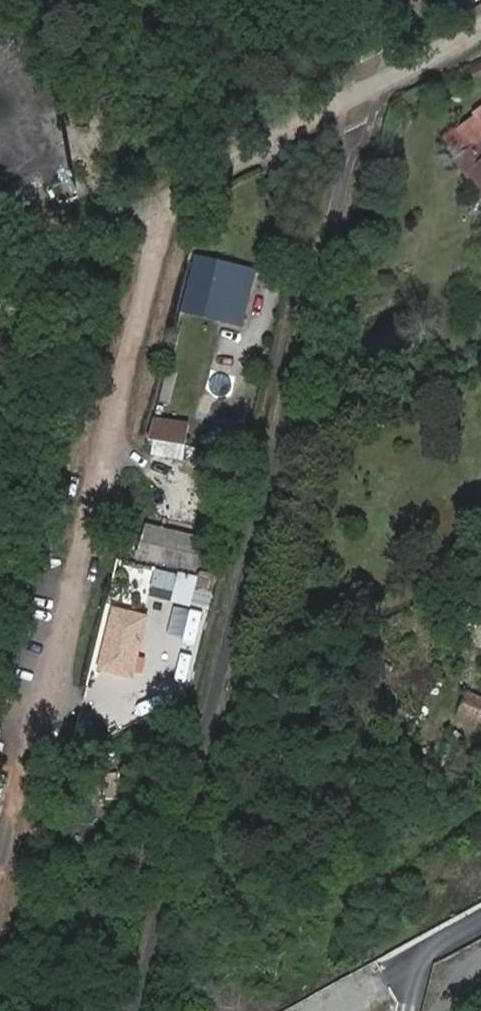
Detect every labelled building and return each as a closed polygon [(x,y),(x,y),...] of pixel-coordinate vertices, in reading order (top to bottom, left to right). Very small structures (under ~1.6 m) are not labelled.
[(461,80),(468,94),(480,88),(480,70),(461,80)] [(480,161),(480,156),(473,145),(456,157),(478,188),(480,186),(480,180),(472,167),(480,161)] [(472,167),(480,180),(480,161),(472,167)] [(226,292),(250,297),(256,273),(202,258),(197,272),(191,270),(186,288),(193,290),(186,329),(218,336),(219,325),(226,292)] [(243,331),(250,297),(226,292),(219,325),(243,331)] [(186,459),(189,420),(153,417),(150,456),(186,459)] [(198,527),(212,530),(219,492),(204,489),(198,527)] [(472,536),(480,556),(480,531),(472,536)] [(154,570),(150,593),(177,598),(181,574),(154,570)] [(208,598),(193,594),(187,617),(202,621),(208,598)] [(187,617),(185,627),(200,630),(202,621),(187,617)] [(141,632),(109,624),(94,683),(126,691),(141,632)] [(81,742),(72,746),(76,755),(85,751),(81,742)]
